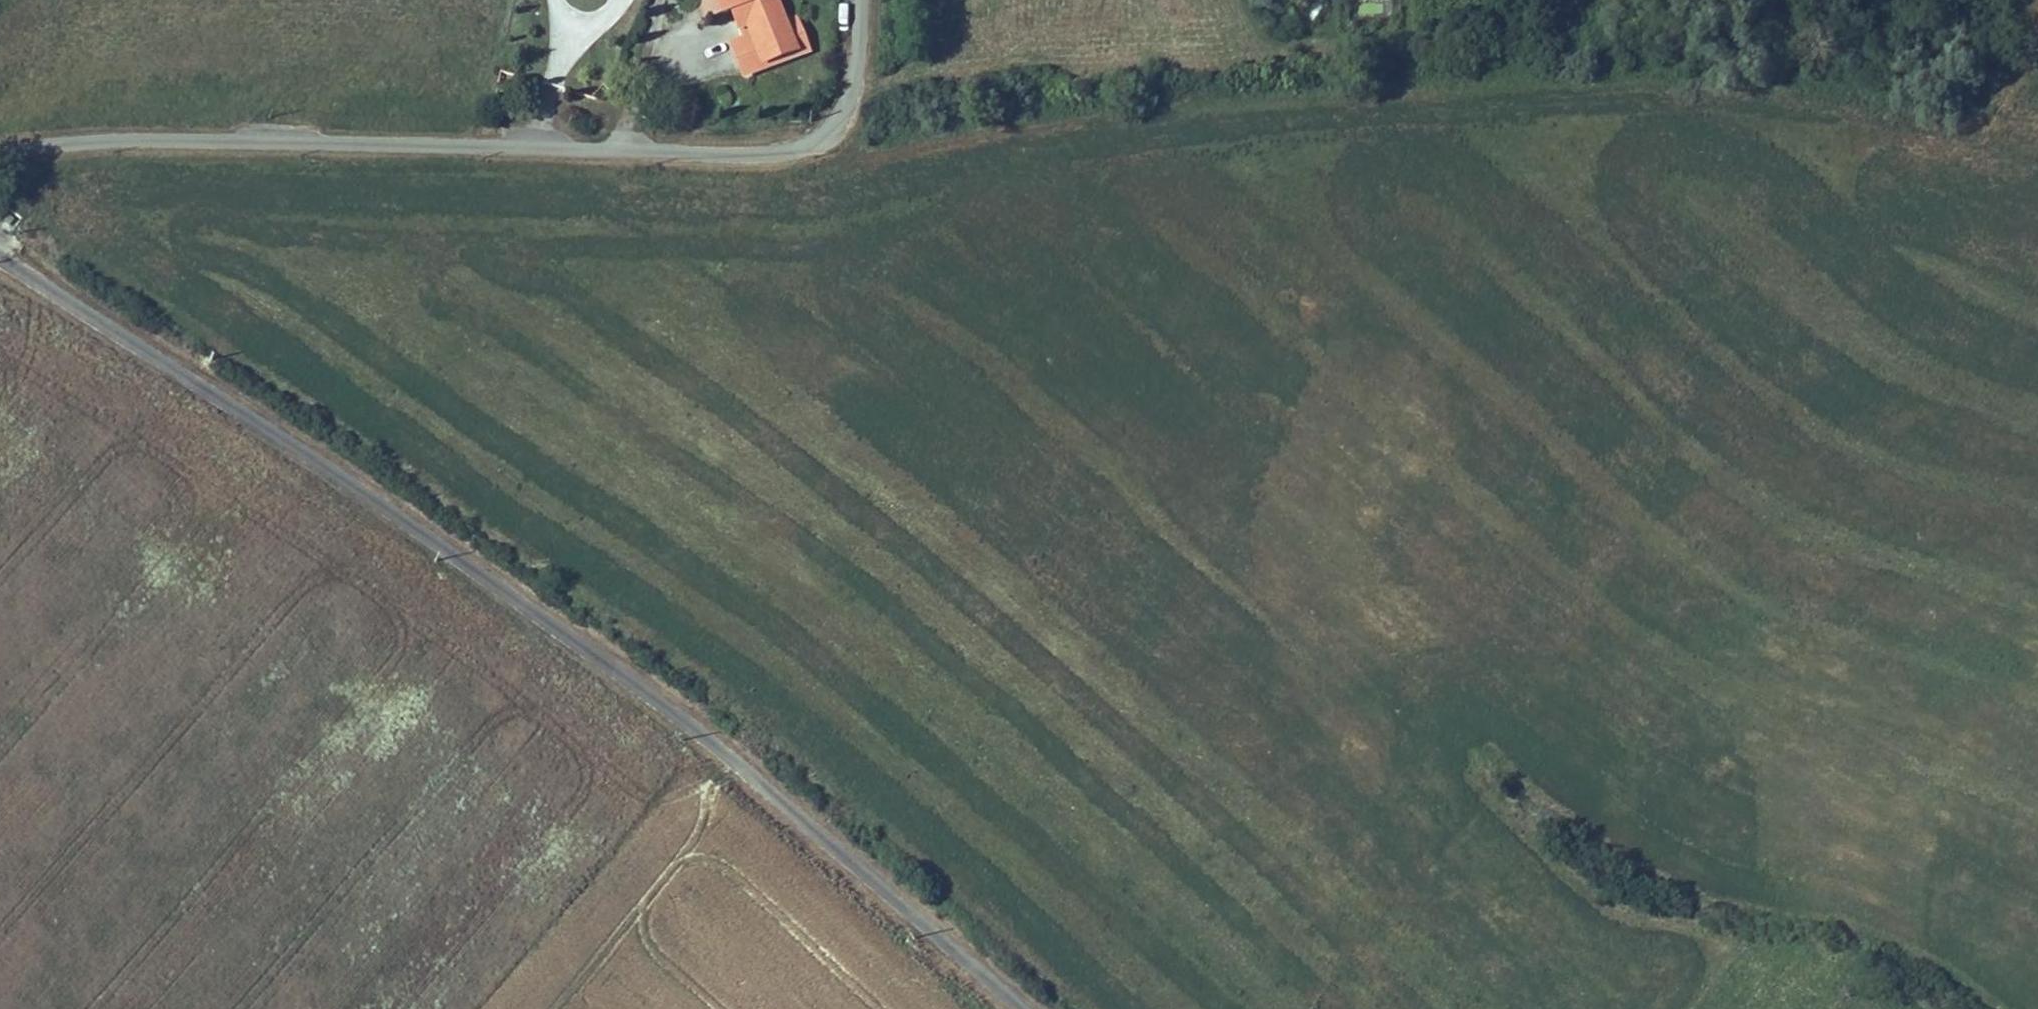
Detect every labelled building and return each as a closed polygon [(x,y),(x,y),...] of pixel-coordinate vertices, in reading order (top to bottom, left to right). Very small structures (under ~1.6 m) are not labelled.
[(721,13),(730,9),(733,7),(730,0),(716,0),(721,13)] [(733,7),(730,9),(743,41),(740,42),(751,72),(808,50),(796,21),(784,26),(777,28),(766,0),(730,0),(733,7)] [(777,28),(784,26),(774,0),(766,0),(777,28)] [(740,42),(732,45),(744,74),(751,72),(740,42)]
